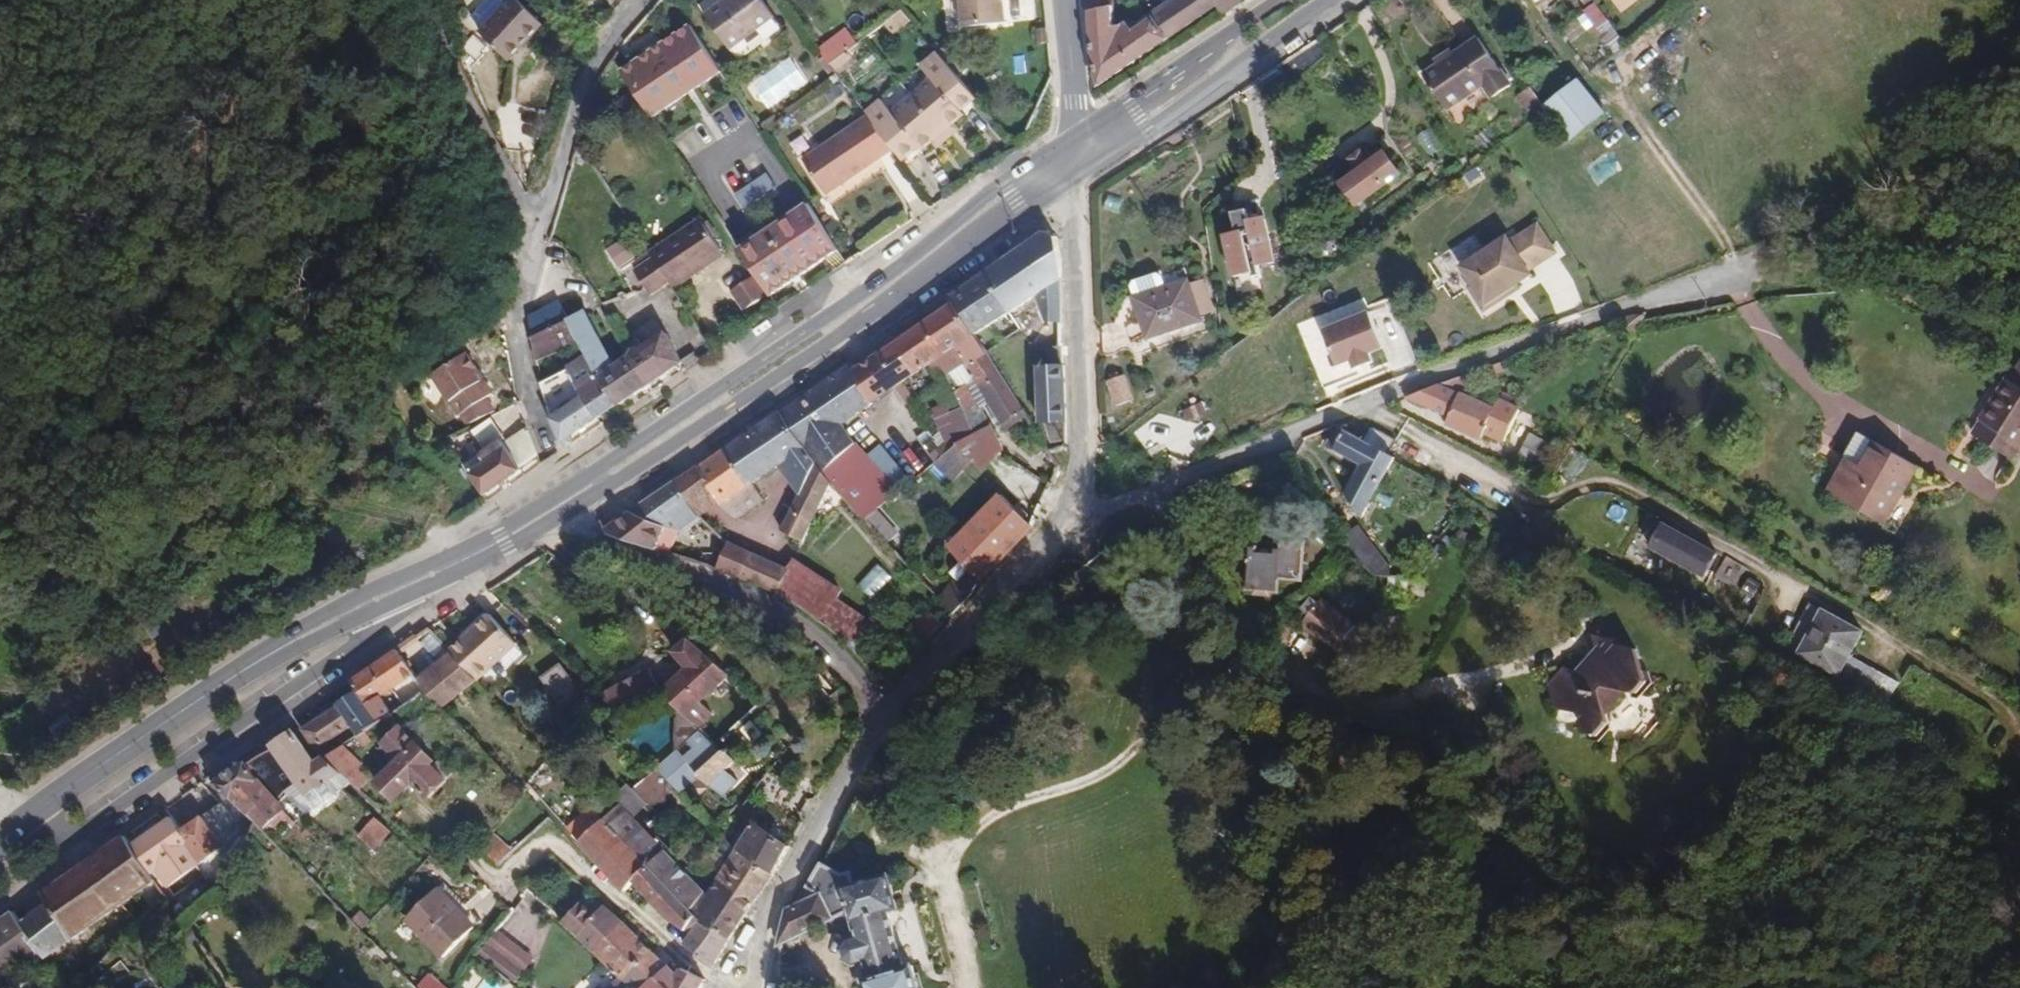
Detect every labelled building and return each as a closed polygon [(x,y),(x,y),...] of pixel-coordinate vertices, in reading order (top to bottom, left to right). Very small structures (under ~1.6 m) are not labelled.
[(541,22),(517,0),(511,0),(480,33),(509,61),(526,43),(523,40),(541,22)] [(727,0),(707,0),(699,6),(706,16),(727,0)] [(775,18),(762,0),(727,0),(706,16),(731,50),(775,18)] [(961,27),(1003,23),(1001,0),(959,0),(961,27)] [(1218,5),(1225,14),(1244,1),(1243,0),(1176,0),(1132,30),(1129,31),(1124,22),(1123,23),(1113,30),(1111,0),(1083,0),(1083,9),(1090,14),(1092,57),(1098,87),(1218,5)] [(1596,4),(1585,12),(1612,51),(1623,42),(1596,4)] [(1132,30),(1127,21),(1124,22),(1129,31),(1132,30)] [(526,43),(543,24),(541,22),(523,40),(526,43)] [(1045,43),(1044,28),(1034,29),(1035,44),(1045,43)] [(722,76),(692,29),(624,73),(655,120),(722,76)] [(477,51),(484,44),(470,31),(456,45),(472,60),(479,53),(477,51)] [(1511,86),(1479,38),(1424,76),(1447,109),(1484,85),(1493,98),(1511,86)] [(831,61),(843,52),(834,40),(822,49),(831,61)] [(965,115),(961,111),(975,100),(936,54),(923,65),(933,77),(912,95),(944,133),(954,124),(965,115)] [(1578,82),(1546,107),(1547,108),(1571,140),(1602,115),(1578,82)] [(1519,97),(1534,118),(1547,108),(1546,107),(1531,87),(1519,97)] [(1461,118),(1491,100),(1484,89),(1454,108),(1461,118)] [(933,143),(944,133),(912,95),(891,113),(881,102),(866,114),(868,116),(891,149),(901,163),(919,148),(922,151),(933,143)] [(826,194),(891,149),(868,116),(803,160),(826,194)] [(948,140),(959,130),(954,124),(944,133),(948,140)] [(938,148),(948,140),(944,133),(933,143),(938,148)] [(1358,205),(1401,174),(1385,152),(1370,163),(1361,151),(1350,159),(1359,171),(1342,183),(1358,205)] [(781,257),(823,229),(808,206),(788,219),(784,213),(755,231),(761,240),(743,252),(742,253),(756,275),(768,294),(778,309),(804,292),(781,257)] [(1225,235),(1234,277),(1252,273),(1253,276),(1262,275),(1260,266),(1275,263),(1264,217),(1249,221),(1247,209),(1233,213),(1238,232),(1225,235)] [(682,239),(704,224),(701,219),(678,234),(682,239)] [(673,289),(724,255),(704,224),(682,239),(678,234),(650,252),(650,253),(653,258),(669,282),(673,289)] [(1062,323),(1060,281),(1062,280),(1061,259),(1057,237),(1045,232),(948,298),(953,305),(954,304),(974,335),(976,335),(982,331),(1037,296),(1045,322),(1062,323)] [(1531,275),(1507,237),(1457,269),(1484,311),(1508,296),(1505,292),(1517,285),(1531,275)] [(625,238),(608,248),(621,268),(638,258),(625,238)] [(639,267),(653,258),(650,253),(650,252),(635,262),(639,267)] [(669,282),(653,258),(639,267),(634,271),(643,284),(650,295),(669,282)] [(768,294),(756,275),(730,292),(743,311),(768,294)] [(1166,288),(1162,277),(1158,275),(1135,282),(1132,287),(1137,300),(1162,292),(1161,289),(1166,288)] [(1190,284),(1200,317),(1214,312),(1203,280),(1190,284)] [(1166,288),(1161,289),(1162,292),(1137,300),(1135,301),(1147,337),(1201,320),(1200,317),(1190,284),(1189,281),(1166,288)] [(1508,296),(1519,289),(1517,285),(1505,292),(1508,296)] [(568,319),(561,303),(529,316),(532,337),(568,319)] [(1023,409),(986,352),(976,335),(974,335),(954,304),(953,305),(926,322),(947,354),(938,360),(949,375),(951,384),(963,408),(974,431),(998,451),(986,428),(978,407),(990,399),(993,404),(988,407),(992,412),(997,409),(1005,421),(1023,409)] [(1374,310),(1328,328),(1343,364),(1357,359),(1360,368),(1379,361),(1375,350),(1388,345),(1374,310)] [(646,386),(631,355),(627,357),(614,365),(585,312),(568,319),(575,334),(576,338),(579,343),(586,355),(593,369),(596,375),(616,406),(646,386)] [(536,361),(559,351),(579,343),(576,338),(575,334),(568,319),(532,337),(536,361)] [(903,383),(932,364),(938,360),(947,354),(926,322),(874,358),(880,366),(883,364),(898,386),(903,383)] [(682,362),(666,334),(650,343),(632,355),(631,355),(646,386),(648,385),(682,362)] [(1063,366),(1063,348),(1048,349),(1049,366),(1063,366)] [(494,411),(486,398),(492,394),(467,353),(431,375),(465,426),(494,411)] [(616,406),(596,375),(593,369),(586,355),(567,366),(568,369),(579,390),(598,419),(616,406)] [(880,366),(874,358),(856,370),(873,403),(898,386),(883,364),(880,366)] [(969,435),(974,431),(963,408),(951,384),(949,375),(938,360),(932,364),(944,388),(941,389),(947,404),(950,413),(936,419),(946,442),(950,451),(957,445),(960,442),(965,438),(969,435)] [(1486,378),(1508,369),(1505,361),(1482,369),(1486,378)] [(1981,421),(1990,426),(1981,440),(2012,460),(2019,449),(2019,444),(2018,443),(2019,439),(2019,362),(1981,421)] [(842,425),(873,403),(856,370),(852,364),(780,411),(805,448),(816,462),(823,472),(855,444),(842,425)] [(1067,422),(1065,366),(1063,366),(1049,366),(1040,367),(1041,422),(1050,422),(1067,422)] [(598,419),(579,390),(568,369),(549,379),(539,384),(543,393),(550,418),(561,443),(571,436),(598,419)] [(1467,385),(1486,378),(1482,369),(1466,374),(1440,384),(1460,394),(1461,393),(1466,395),(1467,385)] [(1132,401),(1123,375),(1109,381),(1117,406),(1132,401)] [(915,402),(903,383),(898,386),(910,405),(915,402)] [(1505,442),(1520,409),(1498,398),(1494,407),(1466,395),(1461,393),(1460,394),(1440,384),(1405,397),(1449,418),(1446,423),(1481,439),(1484,433),(1505,442)] [(1199,404),(1195,395),(1183,400),(1187,409),(1183,411),(1188,422),(1208,414),(1202,403),(1199,404)] [(936,419),(950,413),(947,404),(932,411),(936,419)] [(1008,426),(1026,414),(1023,409),(1005,421),(1008,426)] [(778,466),(782,463),(805,448),(780,411),(723,450),(748,486),(753,483),(778,466)] [(467,428),(483,452),(502,440),(488,417),(467,428)] [(1981,440),(1990,426),(1981,421),(1973,434),(1981,440)] [(1066,444),(1067,422),(1050,422),(1051,444),(1066,444)] [(1363,517),(1395,458),(1389,455),(1366,442),(1338,427),(1334,432),(1330,438),(1326,446),(1331,449),(1335,451),(1362,466),(1345,495),(1363,517)] [(1374,429),(1366,442),(1389,455),(1397,441),(1374,429)] [(520,467),(538,455),(528,430),(505,444),(502,440),(483,452),(480,454),(485,461),(468,472),(483,495),(521,470),(520,467)] [(998,451),(974,431),(969,435),(965,438),(960,442),(957,445),(972,460),(980,468),(998,451)] [(1553,445),(1530,433),(1523,445),(1547,457),(1553,445)] [(1887,525),(1920,468),(1864,435),(1849,459),(1846,457),(1840,469),(1828,490),(1887,525)] [(575,443),(571,436),(561,443),(565,449),(575,443)] [(950,451),(946,442),(936,451),(941,457),(946,454),(950,451)] [(875,510),(898,493),(893,487),(855,444),(823,472),(831,484),(864,519),(875,510)] [(972,460),(957,445),(950,451),(946,454),(963,470),(972,460)] [(1540,470),(1547,457),(1523,445),(1516,458),(1540,470)] [(801,489),(816,462),(805,448),(782,463),(801,489)] [(748,486),(723,450),(698,466),(718,503),(720,505),(748,486)] [(468,472),(485,461),(480,454),(464,465),(468,472)] [(963,470),(946,454),(941,457),(935,463),(953,482),(963,470)] [(801,542),(831,484),(823,472),(816,462),(801,489),(799,495),(779,531),(801,542)] [(801,489),(782,463),(778,466),(799,495),(801,489)] [(718,503),(698,466),(694,469),(675,481),(699,516),(718,503)] [(699,516),(675,481),(629,511),(665,526),(665,527),(684,533),(701,518),(699,516)] [(1000,496),(986,482),(970,499),(984,512),(1000,496)] [(737,518),(762,501),(753,483),(748,486),(720,505),(720,506),(732,518),(733,518),(734,519),(735,519),(736,519),(737,518)] [(903,488),(898,483),(893,487),(898,493),(903,488)] [(981,580),(1032,528),(1033,526),(1002,494),(1000,496),(984,512),(949,548),(962,561),(950,573),(955,577),(940,598),(954,613),(974,591),(979,578),(981,580)] [(885,521),(875,510),(864,519),(875,530),(883,522),(885,521)] [(654,550),(665,528),(665,527),(665,526),(629,511),(603,529),(607,534),(654,550)] [(1649,549),(1661,519),(1647,513),(1635,543),(1649,549)] [(1666,520),(1650,548),(1735,593),(1751,565),(1666,520)] [(894,535),(883,522),(875,530),(886,542),(894,535)] [(1390,565),(1359,525),(1344,536),(1354,553),(1373,574),(1389,576),(1391,576),(1392,565),(1390,565)] [(1304,580),(1307,543),(1284,541),(1284,550),(1253,547),(1250,590),(1280,592),(1281,578),(1304,580)] [(740,579),(751,554),(727,543),(723,552),(715,570),(720,572),(740,579)] [(775,595),(787,571),(751,554),(740,579),(757,585),(775,595)] [(838,593),(793,563),(787,571),(775,595),(797,607),(819,623),(833,601),(838,593)] [(1391,576),(1389,576),(1387,591),(1406,593),(1407,577),(1391,576)] [(1362,624),(1358,628),(1321,599),(1319,602),(1312,597),(1303,608),(1310,614),(1303,624),(1337,650),(1341,650),(1357,662),(1377,636),(1362,624)] [(852,652),(870,626),(833,601),(819,623),(846,644),(852,652)] [(1862,671),(1846,661),(1862,632),(1822,610),(1797,653),(1838,675),(1876,703),(1891,685),(1873,672),(1872,673),(1865,668),(1862,671)] [(920,648),(942,624),(927,611),(905,634),(920,648)] [(477,681),(517,645),(490,615),(449,651),(452,654),(477,681)] [(1605,709),(1621,691),(1636,693),(1646,681),(1636,650),(1615,645),(1614,639),(1591,635),(1595,647),(1597,653),(1581,670),(1575,669),(1564,667),(1547,685),(1556,709),(1580,713),(1584,716),(1580,721),(1583,734),(1597,736),(1609,722),(1605,709)] [(701,702),(729,676),(705,654),(690,639),(674,652),(689,668),(663,692),(679,708),(700,728),(713,715),(701,702)] [(1581,670),(1597,653),(1595,647),(1575,669),(1581,670)] [(392,691),(415,675),(397,650),(351,682),(358,693),(367,707),(380,699),(392,691)] [(443,708),(477,681),(452,654),(418,681),(427,691),(443,708)] [(577,691),(559,666),(541,679),(560,703),(577,691)] [(1769,687),(1776,674),(1763,666),(1756,680),(1769,687)] [(619,714),(663,692),(649,668),(600,696),(619,714)] [(329,743),(354,727),(360,736),(369,730),(379,724),(392,716),(380,699),(367,707),(358,693),(302,730),(317,750),(329,743)] [(679,750),(702,731),(700,728),(679,708),(679,750)] [(345,774),(340,771),(326,757),(323,759),(322,759),(319,760),(316,763),(289,724),(274,734),(254,748),(292,798),(308,814),(310,812),(345,789),(350,786),(354,783),(345,774)] [(437,762),(420,743),(419,744),(403,727),(385,744),(385,745),(398,758),(402,755),(404,758),(396,766),(379,783),(397,801),(415,783),(431,799),(449,781),(445,777),(435,767),(433,765),(437,762)] [(377,741),(369,730),(360,736),(368,747),(377,741)] [(699,776),(724,752),(717,746),(702,731),(679,750),(695,772),(690,783),(699,776)] [(326,757),(335,752),(329,743),(317,750),(322,759),(323,759),(326,757)] [(340,771),(356,754),(346,744),(335,752),(326,757),(340,771)] [(398,758),(385,745),(380,750),(396,766),(404,758),(402,755),(398,758)] [(308,814),(292,798),(254,748),(225,767),(209,779),(259,825),(277,842),(308,814)] [(690,783),(695,772),(679,750),(657,768),(633,789),(647,804),(665,805),(665,787),(670,782),(681,794),(690,783)] [(712,786),(726,771),(735,762),(724,752),(699,776),(708,783),(712,786)] [(373,779),(362,769),(366,764),(356,754),(340,771),(345,774),(354,783),(362,791),(373,779)] [(559,772),(566,765),(555,755),(548,759),(559,772)] [(454,769),(443,758),(435,767),(445,777),(454,769)] [(724,797),(738,782),(726,771),(712,786),(724,797)] [(757,792),(781,809),(795,789),(771,772),(757,792)] [(708,787),(708,783),(699,776),(690,783),(690,788),(708,787)] [(633,818),(647,804),(633,789),(628,784),(614,797),(620,804),(633,818)] [(614,809),(605,800),(595,808),(604,818),(614,809)] [(170,888),(226,848),(222,843),(241,830),(222,803),(181,831),(172,818),(131,846),(151,874),(157,869),(170,888)] [(579,841),(605,819),(604,818),(595,808),(591,804),(567,826),(579,841)] [(618,833),(633,818),(620,804),(614,809),(604,818),(605,819),(618,833)] [(638,854),(654,838),(633,818),(618,833),(619,834),(638,854)] [(681,837),(687,831),(674,818),(668,825),(681,837)] [(634,882),(649,866),(639,855),(638,854),(619,834),(618,833),(605,819),(579,841),(579,842),(623,892),(634,882)] [(374,848),(390,830),(379,821),(375,823),(362,837),(374,848)] [(774,831),(773,825),(768,822),(763,823),(760,826),(771,834),(774,831)] [(774,874),(789,847),(771,834),(760,826),(755,823),(747,835),(742,832),(733,847),(738,850),(774,874)] [(514,851),(492,831),(477,848),(498,866),(514,851)] [(156,881),(151,874),(131,846),(125,835),(101,852),(90,860),(121,905),(156,881)] [(703,889),(654,838),(638,854),(639,855),(649,866),(689,909),(703,889)] [(721,875),(738,850),(733,847),(723,838),(707,863),(716,871),(721,875)] [(2019,868),(2019,861),(2015,857),(2004,847),(1989,863),(2008,880),(2019,868)] [(756,901),(774,874),(738,850),(721,875),(756,901)] [(56,950),(121,905),(90,860),(54,885),(39,895),(46,905),(20,923),(40,954),(43,959),(56,950)] [(835,919),(823,894),(844,888),(846,877),(823,863),(821,862),(807,886),(791,907),(789,908),(781,943),(787,942),(835,919)] [(701,922),(689,909),(649,866),(634,882),(639,887),(649,898),(667,917),(691,935),(701,922)] [(743,920),(747,913),(756,901),(721,875),(713,889),(709,895),(703,889),(689,909),(701,922),(729,940),(743,920)] [(885,910),(895,907),(887,880),(845,891),(859,936),(848,940),(843,949),(842,949),(845,961),(846,960),(856,966),(865,963),(870,979),(865,980),(867,987),(921,987),(915,965),(902,969),(885,910)] [(649,898),(639,887),(637,889),(647,900),(649,898)] [(475,928),(438,889),(407,920),(444,958),(475,928)] [(594,952),(622,923),(600,902),(595,902),(589,909),(580,902),(561,922),(594,952)] [(371,922),(361,911),(353,920),(363,931),(371,922)] [(1,978),(24,963),(40,954),(20,923),(13,912),(0,921),(0,978),(1,978)] [(722,951),(729,940),(701,922),(691,935),(684,945),(713,968),(722,951)] [(624,980),(652,951),(622,923),(594,952),(619,975),(621,977),(624,980)] [(195,944),(201,937),(194,929),(187,934),(195,944)] [(514,985),(524,972),(515,965),(526,951),(498,930),(486,943),(483,946),(476,956),(514,985)] [(52,959),(59,954),(56,950),(43,959),(47,965),(53,960),(52,959)] [(524,972),(535,958),(526,951),(515,965),(524,972)] [(667,987),(677,976),(677,975),(668,966),(657,978),(658,979),(667,987)] [(705,981),(681,969),(677,976),(667,987),(701,987),(705,981)] [(429,975),(418,987),(419,987),(444,987),(429,975)] [(621,977),(619,975),(607,987),(610,987),(621,977)] [(624,980),(621,977),(610,987),(633,987),(624,980)] [(658,979),(649,987),(667,987),(658,979)]
